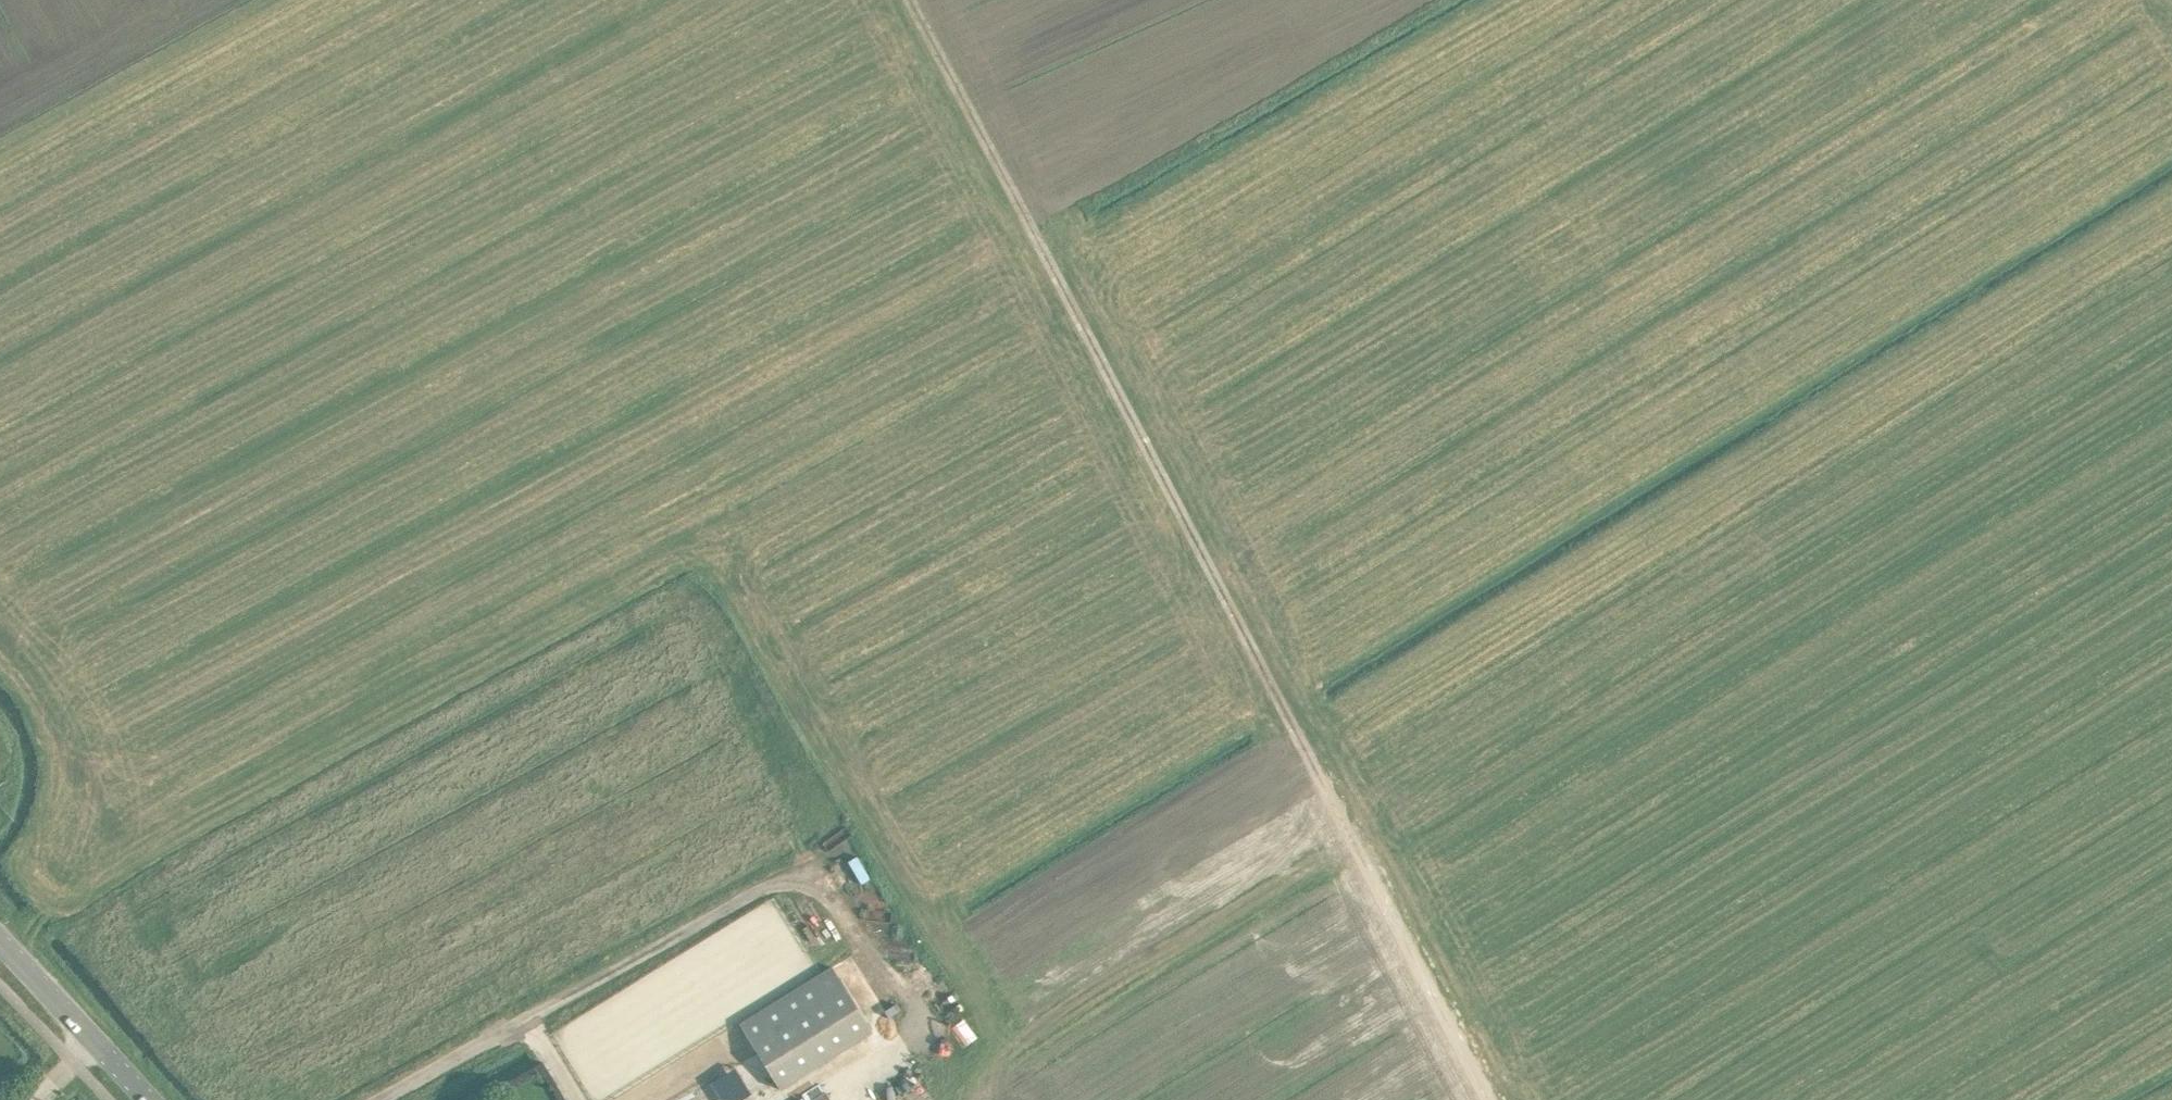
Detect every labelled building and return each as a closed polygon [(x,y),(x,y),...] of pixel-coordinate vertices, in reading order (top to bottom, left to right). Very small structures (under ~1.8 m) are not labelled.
[(779,1088),(907,1010),(867,945),(739,1023),(779,1088)]
